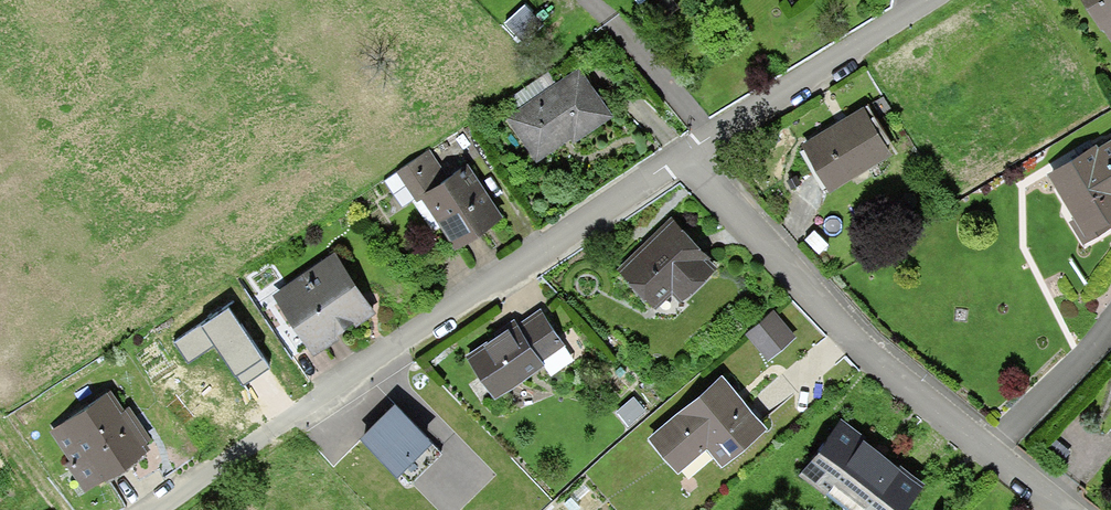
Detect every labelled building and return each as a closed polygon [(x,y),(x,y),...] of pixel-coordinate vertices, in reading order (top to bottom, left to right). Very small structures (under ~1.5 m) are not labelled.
[(1103,21),(1110,16),(1110,0),(1090,0),(1103,21)] [(1103,21),(1110,34),(1110,16),(1103,21)] [(512,116),(539,155),(563,138),(573,131),(576,136),(610,112),(580,69),(512,116)] [(831,128),(810,140),(835,182),(890,149),(865,108),(831,128)] [(1086,238),(1110,223),(1110,222),(1108,217),(1110,215),(1110,143),(1098,150),(1095,146),(1054,170),(1071,198),(1081,215),(1074,219),(1086,238)] [(426,192),(448,177),(429,149),(401,168),(421,195),(426,192)] [(448,177),(426,192),(421,195),(416,199),(435,228),(445,221),(460,242),(462,241),(458,236),(475,225),(495,212),(498,217),(499,216),(465,165),(448,177)] [(624,267),(657,302),(674,286),(682,295),(713,265),(705,256),(707,254),(674,219),(648,244),(624,267)] [(334,258),(313,273),(322,286),(343,271),(334,258)] [(314,338),(322,340),(345,325),(368,308),(343,271),(322,286),(313,273),(283,293),(314,338)] [(228,300),(173,339),(188,359),(214,341),(244,383),(273,363),(228,300)] [(542,309),(520,325),(538,351),(560,336),(560,335),(542,309)] [(773,309),(749,329),(771,354),(795,334),(773,309)] [(544,360),(542,358),(538,351),(520,325),(518,322),(492,340),(470,355),(496,392),(544,360)] [(564,342),(560,336),(538,351),(542,358),(564,342)] [(654,434),(680,465),(709,441),(724,459),(764,424),(744,401),(740,404),(734,396),(719,379),(654,434)] [(66,420),(67,420),(102,472),(104,475),(131,457),(147,447),(143,441),(148,438),(128,407),(123,411),(109,391),(66,420)] [(392,404),(358,433),(404,486),(438,458),(392,404)] [(75,466),(86,483),(102,472),(67,420),(55,428),(75,459),(71,461),(74,466),(75,466)] [(812,459),(877,509),(901,509),(922,484),(875,447),(840,420),(811,458),(812,459)] [(812,459),(805,469),(857,509),(877,509),(812,459)]
